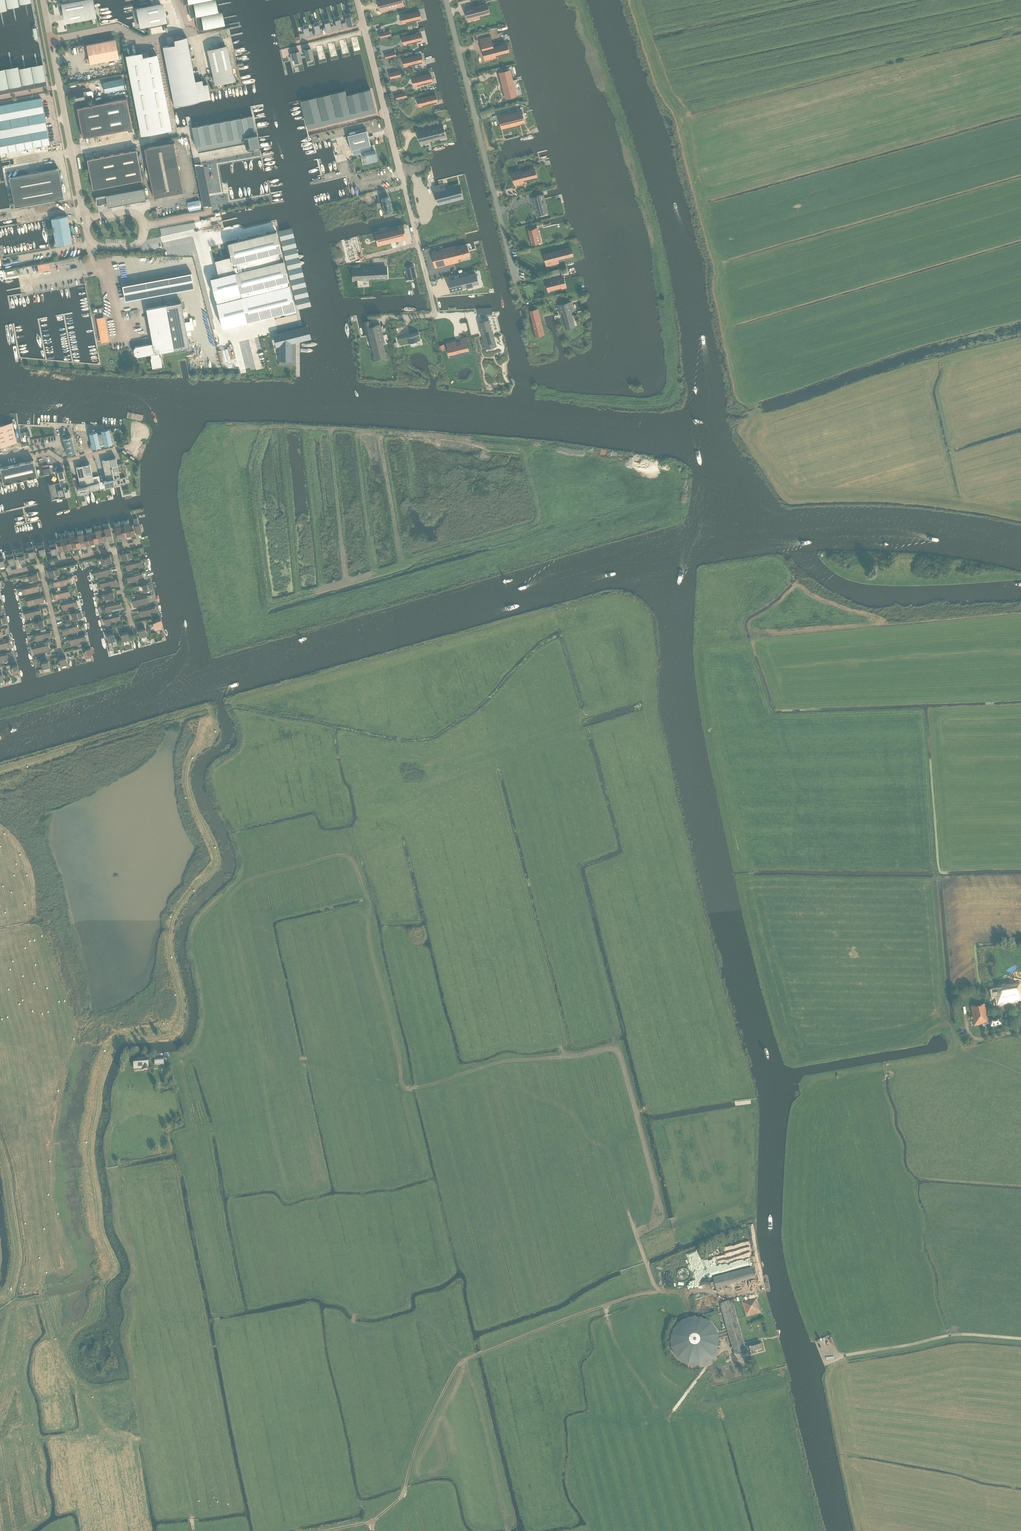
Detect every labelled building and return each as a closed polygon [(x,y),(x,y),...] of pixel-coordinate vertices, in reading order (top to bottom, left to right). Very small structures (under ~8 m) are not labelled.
[(19,2),(31,0),(0,0),(0,9),(7,8),(7,6),(19,4),(19,2)] [(62,4),(64,13),(66,13),(68,22),(95,17),(94,7),(91,8),(90,0),(83,0),(62,4)] [(183,5),(188,4),(190,18),(195,17),(198,30),(223,26),(220,12),(216,12),(214,0),(182,0),(183,5)] [(403,0),(384,0),(383,0),(385,9),(399,6),(399,3),(403,2),(403,0)] [(141,17),(143,26),(165,21),(164,12),(162,13),(161,4),(137,8),(139,18),(141,17)] [(468,9),(465,10),(468,21),(477,19),(476,14),(487,12),(485,5),(473,8),(472,5),(467,7),(468,9)] [(421,10),(406,14),(408,20),(422,16),(421,10)] [(422,32),(407,35),(409,41),(423,38),(422,32)] [(357,36),(351,38),(354,48),(359,47),(357,36)] [(496,48),(493,36),(482,39),(487,60),(498,58),(497,54),(508,51),(506,45),(496,48)] [(175,44),(163,47),(175,106),(210,99),(207,84),(203,85),(202,80),(195,81),(186,37),(174,39),(175,44)] [(115,39),(87,45),(90,63),(105,61),(105,62),(108,62),(108,60),(118,58),(115,39)] [(346,39),(340,40),(343,51),(349,49),(346,39)] [(335,42),(329,43),(332,53),(338,52),(335,42)] [(324,44),(318,46),(321,56),(327,55),(324,44)] [(217,48),(217,49),(208,51),(215,84),(224,82),(224,79),(232,77),(226,46),(217,48)] [(313,58),(310,48),(304,49),(307,60),(313,58)] [(301,62),(299,51),(293,52),(293,53),(290,54),(292,61),(295,60),(296,64),(301,62)] [(142,58),(141,53),(126,56),(141,134),(171,129),(157,55),(142,58)] [(422,53),(408,57),(409,63),(424,60),(422,53)] [(47,86),(43,66),(19,70),(19,68),(0,71),(0,95),(47,86)] [(505,72),(498,74),(500,86),(505,84),(506,89),(501,90),(503,96),(516,92),(510,70),(505,71),(505,72)] [(432,73),(417,76),(419,83),(433,79),(432,73)] [(122,79),(103,83),(105,93),(124,89),(122,79)] [(345,90),(301,101),(308,129),(376,112),(370,88),(369,89),(346,94),(345,90)] [(86,91),(74,94),(75,100),(84,98),(83,95),(87,94),(86,91)] [(437,93),(422,97),(424,103),(438,99),(437,93)] [(49,144),(41,98),(0,105),(0,153),(49,144)] [(126,98),(77,108),(83,138),(132,128),(126,98)] [(522,111),(499,116),(501,125),(505,124),(506,127),(516,125),(515,124),(518,123),(518,124),(517,121),(524,119),(522,111)] [(258,146),(252,115),(191,127),(195,146),(197,146),(198,152),(245,143),(245,144),(247,143),(248,148),(258,146)] [(443,125),(418,131),(420,140),(429,137),(429,140),(442,137),(440,132),(444,131),(443,125)] [(370,145),(367,130),(347,135),(351,150),(352,150),(353,155),(363,152),(365,160),(376,157),(374,149),(371,150),(369,145),(370,145)] [(173,142),(144,148),(154,197),(183,192),(173,142)] [(87,159),(93,189),(142,179),(136,150),(87,159)] [(211,207),(204,166),(196,167),(203,208),(211,207)] [(9,177),(15,207),(64,198),(58,168),(9,177)] [(521,171),(512,173),(514,182),(518,181),(518,183),(523,182),(523,179),(533,177),(531,170),(521,173),(521,171)] [(443,189),(442,185),(436,186),(440,203),(460,198),(457,185),(443,189)] [(143,188),(105,195),(105,196),(96,198),(96,201),(97,205),(102,204),(102,203),(106,202),(106,203),(107,206),(146,199),(143,188)] [(544,194),(531,198),(532,202),(534,201),(537,215),(545,213),(540,196),(544,195),(544,194)] [(381,197),(380,197),(384,212),(384,211),(391,209),(391,210),(392,210),(388,196),(381,198),(381,197)] [(360,199),(335,205),(336,210),(340,209),(342,215),(338,216),(337,215),(337,216),(339,224),(346,222),(343,210),(354,207),(355,212),(362,211),(360,199)] [(189,211),(201,209),(200,200),(188,202),(189,211)] [(51,219),(56,245),(72,243),(67,216),(51,219)] [(399,229),(379,234),(381,244),(397,240),(397,239),(406,237),(403,225),(398,226),(399,229)] [(530,232),(529,233),(531,244),(540,241),(538,242),(536,234),(538,233),(537,230),(538,230),(537,228),(530,229),(530,232)] [(221,276),(210,278),(215,298),(216,302),(216,303),(222,327),(295,309),(283,260),(280,261),(278,251),(281,251),(276,231),(227,243),(230,256),(224,258),(223,257),(223,258),(221,259),(221,258),(220,258),(221,260),(216,261),(220,275),(221,275),(221,276)] [(355,239),(343,242),(348,262),(360,259),(355,239)] [(443,251),(433,253),(436,268),(447,265),(446,263),(457,261),(457,259),(465,257),(463,248),(455,250),(455,252),(444,255),(443,251)] [(553,264),(558,263),(557,259),(568,256),(567,249),(544,255),(546,261),(552,260),(553,264)] [(414,265),(406,267),(409,279),(413,278),(416,278),(417,278),(414,265)] [(386,268),(356,269),(356,270),(357,270),(358,279),(357,279),(362,279),(362,281),(367,281),(367,279),(387,278),(386,268)] [(455,280),(444,283),(446,291),(461,287),(461,288),(468,287),(467,285),(473,284),(471,275),(459,278),(460,282),(456,283),(455,280)] [(562,286),(561,281),(558,281),(557,278),(555,278),(555,277),(553,278),(554,282),(547,284),(548,289),(562,286)] [(135,346),(133,349),(134,354),(137,357),(150,354),(151,358),(150,358),(152,368),(162,366),(160,356),(159,353),(189,347),(181,302),(146,309),(152,343),(135,346)] [(573,322),(568,302),(559,305),(561,313),(564,313),(567,324),(573,322)] [(538,309),(530,311),(536,335),(544,333),(538,309)] [(107,333),(106,333),(103,317),(98,318),(101,334),(100,334),(101,338),(107,337),(107,333)] [(483,325),(479,326),(481,335),(485,334),(488,345),(495,344),(489,320),(482,321),(483,325)] [(369,321),(364,322),(367,335),(368,340),(369,344),(372,343),(372,344),(375,343),(378,355),(385,353),(382,342),(384,341),(380,324),(371,326),(370,321),(369,321)] [(310,337),(307,327),(303,328),(274,335),(276,346),(279,345),(279,360),(291,360),(291,342),(310,337)] [(421,340),(419,334),(398,339),(399,345),(421,340)] [(466,336),(460,338),(460,340),(456,341),(456,340),(446,342),(447,349),(449,349),(450,350),(452,349),(453,354),(469,350),(469,353),(470,353),(466,336)] [(17,442),(12,422),(0,425),(0,446),(17,442)] [(89,433),(92,448),(112,444),(109,429),(89,433)] [(71,436),(63,438),(67,454),(75,452),(71,436)] [(141,443),(134,458),(140,461),(147,446),(141,443)] [(118,470),(116,458),(109,459),(115,485),(126,482),(125,476),(127,475),(126,468),(118,470)] [(105,487),(115,485),(109,459),(102,461),(106,480),(103,481),(105,487)] [(0,468),(3,483),(37,476),(33,460),(0,468)] [(94,483),(90,464),(83,465),(89,491),(100,488),(99,482),(94,483)] [(79,493),(89,491),(83,465),(76,467),(80,486),(77,487),(79,493)] [(67,487),(63,470),(56,471),(59,482),(49,484),(52,499),(71,495),(69,487),(67,487)] [(140,525),(138,525),(137,519),(133,520),(134,526),(135,526),(137,534),(142,533),(140,525)] [(123,521),(124,526),(126,535),(127,539),(131,538),(132,535),(132,534),(135,533),(133,524),(129,525),(128,520),(123,521)] [(123,536),(126,535),(124,526),(121,527),(120,522),(114,523),(115,528),(118,541),(122,540),(123,537),(123,536)] [(109,523),(103,524),(104,529),(101,530),(103,540),(106,539),(107,540),(110,542),(113,541),(110,528),(109,523)] [(94,526),(95,531),(92,532),(94,542),(97,541),(98,542),(101,544),(104,543),(103,540),(101,530),(100,525),(94,526)] [(86,529),(87,534),(83,535),(86,544),(89,544),(89,545),(92,547),(95,546),(94,542),(92,532),(91,528),(86,529)] [(83,549),(87,548),(86,544),(83,535),(83,530),(77,531),(77,535),(75,536),(74,536),(77,546),(80,546),(80,547),(83,549)] [(74,531),(67,532),(69,537),(66,538),(68,547),(71,547),(71,548),(74,550),(77,549),(77,546),(74,536),(75,536),(74,531)] [(65,533),(59,534),(60,539),(56,540),(59,549),(62,549),(62,550),(65,552),(69,551),(68,547),(66,538),(65,533)] [(53,556),(58,555),(57,553),(58,553),(55,542),(49,544),(50,549),(52,555),(53,554),(53,556)] [(41,557),(46,555),(46,554),(44,543),(37,544),(38,549),(39,549),(40,555),(41,555),(41,557)] [(35,556),(33,547),(28,548),(29,551),(24,552),(25,556),(25,558),(30,557),(31,559),(35,558),(35,556)] [(23,551),(23,550),(17,551),(18,556),(20,562),(21,562),(21,563),(26,562),(25,561),(26,561),(25,558),(25,556),(24,556),(23,551)] [(8,559),(9,564),(10,564),(11,566),(15,565),(15,563),(13,552),(7,554),(8,559)] [(109,562),(111,561),(110,556),(105,557),(105,558),(101,559),(102,565),(109,563),(109,562)] [(141,561),(142,560),(125,564),(127,570),(138,567),(142,566),(141,561)] [(100,576),(112,573),(110,567),(111,567),(108,568),(105,568),(94,571),(95,571),(96,577),(100,576)] [(141,573),(142,572),(133,574),(128,575),(126,576),(128,582),(139,579),(143,578),(141,573)] [(28,576),(29,582),(36,580),(36,579),(38,578),(37,573),(32,574),(32,575),(28,576)] [(68,577),(69,577),(68,577),(52,581),(54,587),(65,584),(69,583),(68,577)] [(99,582),(100,582),(101,588),(105,587),(116,584),(115,579),(116,579),(115,578),(113,579),(111,579),(99,582)] [(21,588),(22,588),(24,594),(28,593),(39,590),(37,584),(38,584),(21,588)] [(68,590),(69,589),(53,593),(55,599),(66,596),(70,595),(68,590)] [(112,597),(114,597),(113,591),(108,593),(108,594),(104,595),(105,600),(112,598),(112,597)] [(42,596),(43,596),(42,595),(26,599),(27,599),(28,605),(32,604),(43,601),(42,596)] [(147,596),(148,596),(142,597),(139,598),(131,599),(131,600),(132,600),(133,605),(144,603),(148,602),(147,596)] [(61,604),(62,609),(73,607),(77,606),(76,600),(77,600),(60,604),(61,604)] [(121,602),(104,606),(105,606),(107,611),(111,610),(122,608),(120,602),(121,602)] [(139,610),(141,616),(152,613),(156,612),(154,607),(155,606),(139,610)] [(40,608),(24,612),(25,612),(26,618),(30,617),(41,614),(40,608)] [(109,623),(121,620),(119,615),(120,615),(120,614),(116,615),(103,618),(104,618),(105,624),(109,623)] [(161,624),(162,624),(160,619),(155,620),(156,622),(153,623),(155,630),(161,628),(161,624)] [(34,623),(35,628),(42,627),(42,626),(44,625),(43,620),(38,621),(38,622),(34,623)] [(77,624),(61,628),(63,634),(74,631),(78,630),(77,625),(78,624),(77,624)] [(51,631),(51,630),(34,634),(35,634),(36,640),(40,639),(52,636),(50,631),(51,631)] [(84,635),(85,635),(68,639),(69,639),(70,644),(81,642),(85,641),(84,635)] [(6,647),(10,646),(8,640),(9,640),(0,642),(0,648),(6,647)] [(48,644),(48,643),(32,647),(33,647),(34,653),(38,652),(49,649),(48,644)] [(1013,983),(1006,985),(1006,986),(995,988),(996,992),(992,992),(993,998),(997,997),(998,1006),(1020,1001),(1020,988),(1020,982),(1020,977),(1012,979),(1013,983)] [(999,1017),(987,1019),(985,1008),(985,1004),(980,1005),(980,1007),(976,1007),(976,1006),(971,1007),(971,1010),(974,1026),(989,1023),(990,1028),(1002,1026),(999,1017)] [(164,1065),(163,1056),(154,1057),(154,1066),(164,1065)] [(133,1059),(134,1070),(142,1069),(142,1071),(148,1070),(148,1067),(148,1059),(145,1059),(145,1058),(133,1059)] [(713,1278),(716,1287),(754,1276),(751,1268),(713,1278)] [(742,1302),(746,1317),(761,1313),(757,1298),(742,1302)] [(750,1349),(750,1352),(762,1349),(760,1341),(748,1345),(749,1346),(745,1347),(732,1301),(720,1304),(734,1355),(746,1352),(746,1350),(750,1349)] [(682,1364),(688,1366),(695,1367),(701,1366),(707,1364),(712,1360),(716,1355),(719,1349),(720,1342),(719,1336),(716,1330),(712,1324),(707,1321),(701,1318),(694,1317),(688,1318),(682,1321),(677,1325),(673,1330),(670,1336),(670,1342),(671,1349),(673,1355),(677,1360),(682,1364)] [(823,1346),(832,1343),(830,1335),(820,1339),(823,1346)]
